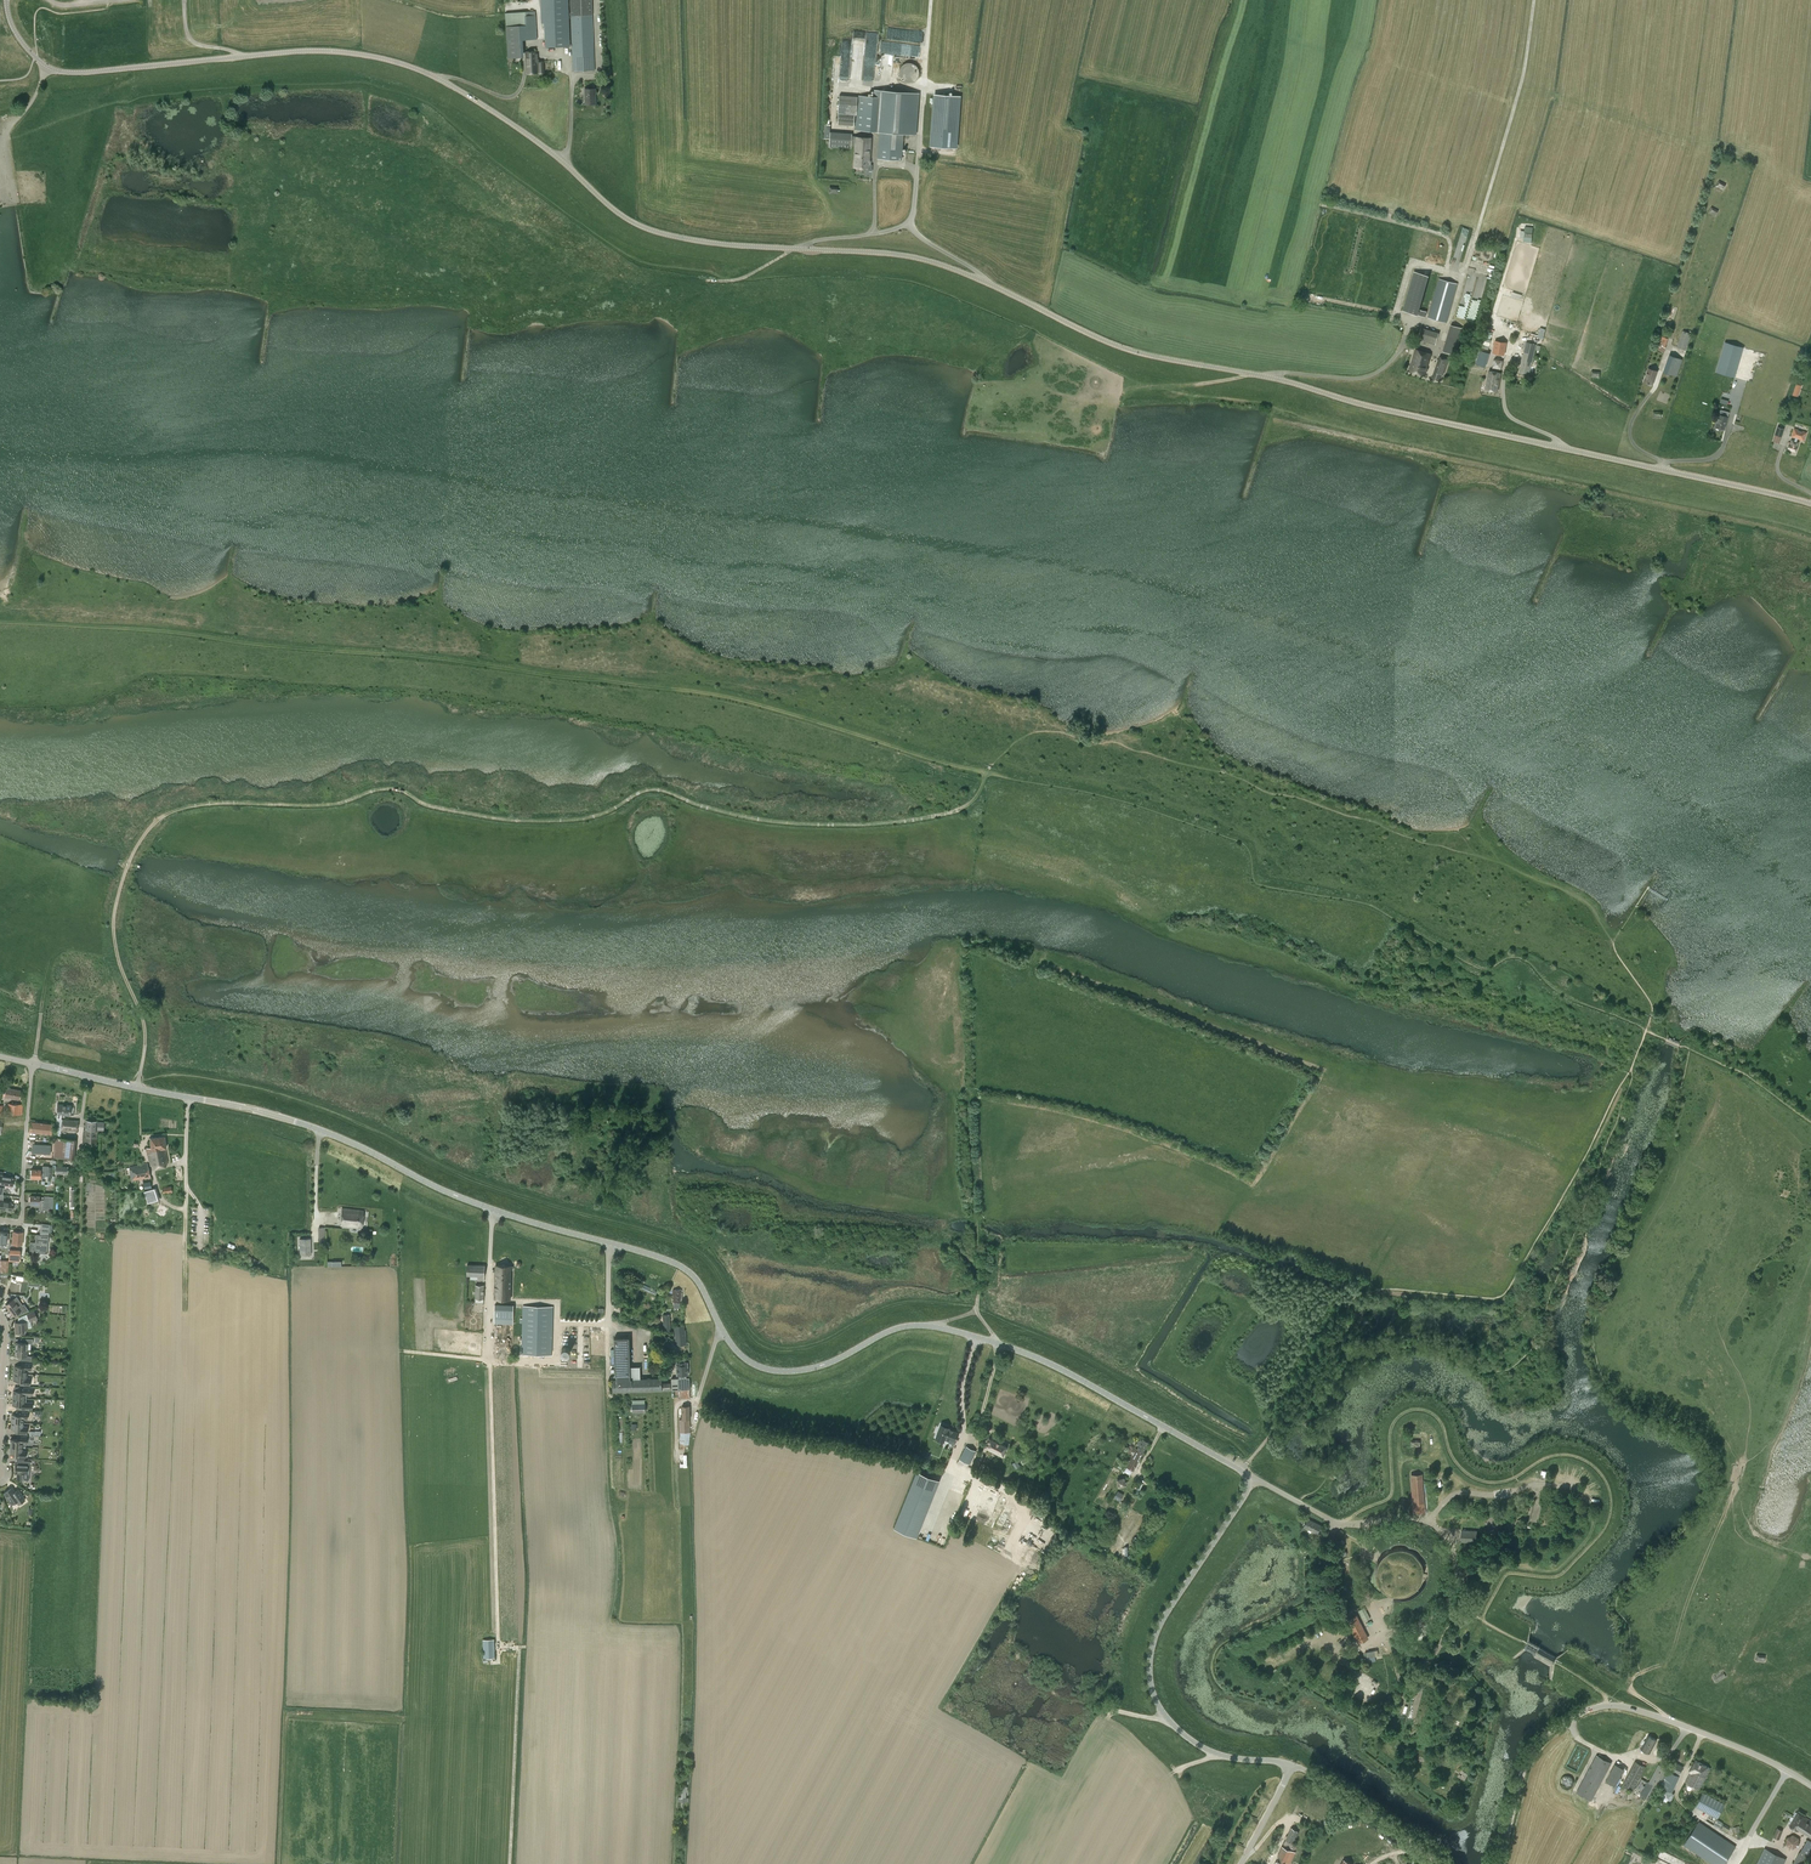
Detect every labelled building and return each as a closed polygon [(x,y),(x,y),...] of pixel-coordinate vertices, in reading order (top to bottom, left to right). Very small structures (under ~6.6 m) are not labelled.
[(573,72),(595,71),(592,0),(570,0),(571,13),(569,13),(568,0),(541,0),(542,23),(545,23),(546,47),(572,46),(573,72)] [(535,12),(528,13),(505,14),(508,58),(521,58),(520,41),(537,40),(535,12)] [(538,74),(544,74),(543,61),(538,62),(538,60),(537,60),(536,51),(526,52),(527,75),(537,74),(537,65),(538,65),(538,74)] [(899,71),(899,73),(899,75),(899,76),(900,78),(901,79),(902,80),(903,81),(904,82),(905,82),(906,82),(906,83),(907,83),(908,83),(909,83),(910,83),(911,83),(913,82),(914,82),(915,81),(916,80),(917,79),(918,78),(918,77),(919,75),(919,74),(919,73),(919,72),(919,70),(918,69),(918,68),(917,67),(916,66),(915,65),(914,64),(912,63),(909,63),(908,63),(906,63),(905,63),(904,64),(903,65),(902,66),(901,66),(900,68),(900,69),(899,71)] [(585,105),(596,104),(595,90),(585,90),(585,105)] [(879,133),(878,160),(901,161),(903,135),(915,135),(918,93),(879,90),(878,97),(858,95),(857,97),(839,95),(838,110),(837,124),(855,126),(855,131),(879,133)] [(959,96),(935,94),(931,146),(955,147),(959,96)] [(830,138),(829,147),(851,148),(852,132),(831,131),(831,124),(825,124),(824,138),(830,138)] [(871,137),(855,136),(853,167),(870,168),(871,137)] [(1726,184),(1718,180),(1715,187),(1723,190),(1726,184)] [(1720,207),(1712,204),(1710,210),(1718,213),(1720,207)] [(1480,252),(1480,253),(1480,254),(1480,255),(1481,256),(1481,257),(1482,258),(1483,259),(1484,259),(1486,260),(1487,260),(1489,260),(1490,260),(1491,259),(1492,258),(1493,257),(1494,256),(1494,255),(1494,254),(1494,253),(1494,252),(1494,251),(1494,250),(1493,249),(1492,248),(1491,247),(1490,247),(1489,246),(1487,246),(1486,246),(1485,246),(1484,247),(1483,247),(1482,248),(1482,249),(1481,249),(1481,251),(1480,252)] [(1404,311),(1417,315),(1428,275),(1415,272),(1404,311)] [(1446,323),(1458,284),(1439,278),(1428,317),(1446,323)] [(1479,305),(1484,286),(1481,285),(1479,291),(1477,290),(1476,294),(1473,303),(1479,305)] [(1462,328),(1451,324),(1443,351),(1454,354),(1462,328)] [(1417,339),(1435,345),(1439,333),(1421,328),(1417,339)] [(1677,346),(1686,349),(1691,333),(1683,330),(1677,346)] [(1659,345),(1662,346),(1666,347),(1668,338),(1662,336),(1661,341),(1659,345)] [(1495,340),(1493,353),(1504,355),(1506,342),(1495,340)] [(1536,344),(1526,342),(1519,373),(1529,375),(1536,344)] [(1716,372),(1734,377),(1743,348),(1725,342),(1716,372)] [(1428,371),(1428,369),(1427,368),(1431,354),(1416,349),(1409,371),(1425,376),(1426,372),(1428,371)] [(1485,367),(1489,353),(1480,350),(1476,364),(1485,367)] [(1664,372),(1676,376),(1682,359),(1670,354),(1664,372)] [(1446,366),(1449,359),(1440,356),(1432,378),(1439,381),(1441,374),(1443,375),(1446,366)] [(1493,368),(1502,368),(1503,359),(1494,358),(1493,368)] [(1653,384),(1657,371),(1648,368),(1644,381),(1648,383),(1649,384),(1651,385),(1652,384),(1653,384)] [(1497,391),(1501,373),(1489,370),(1485,389),(1497,391)] [(1798,397),(1802,386),(1796,384),(1792,395),(1798,397)] [(1724,429),(1726,423),(1729,412),(1721,410),(1716,427),(1724,429)] [(1795,437),(1794,441),(1796,441),(1797,438),(1804,440),(1806,432),(1802,431),(1802,432),(1798,430),(1794,428),(1792,436),(1795,437)] [(1789,444),(1787,449),(1795,451),(1798,442),(1796,441),(1794,441),(1791,440),(1790,444),(1789,444)] [(18,1099),(20,1090),(7,1088),(5,1097),(18,1099)] [(22,1114),(23,1104),(8,1103),(7,1113),(22,1114)] [(56,1118),(61,1119),(62,1114),(70,1115),(71,1105),(58,1104),(57,1113),(56,1118)] [(61,1119),(56,1118),(54,1136),(61,1137),(61,1130),(77,1132),(78,1121),(61,1119)] [(86,1120),(85,1130),(91,1130),(91,1133),(97,1134),(97,1127),(102,1127),(102,1122),(97,1122),(97,1123),(97,1122),(97,1121),(86,1120)] [(52,1134),(53,1124),(31,1122),(29,1132),(52,1134)] [(85,1132),(84,1143),(96,1144),(97,1135),(96,1135),(97,1134),(91,1133),(91,1130),(85,1130),(85,1132)] [(75,1138),(56,1136),(54,1156),(72,1158),(75,1138)] [(151,1166),(168,1162),(165,1148),(166,1148),(165,1136),(150,1138),(151,1148),(147,1148),(151,1166)] [(33,1144),(32,1153),(47,1154),(47,1145),(33,1144)] [(132,1181),(150,1177),(148,1163),(129,1168),(132,1181)] [(43,1166),(43,1170),(32,1169),(31,1178),(44,1178),(45,1176),(48,1176),(49,1166),(43,1166)] [(67,1174),(68,1167),(55,1166),(55,1174),(64,1174),(64,1176),(69,1176),(69,1174),(67,1174)] [(1785,1174),(1778,1170),(1775,1176),(1782,1180),(1785,1174)] [(0,1172),(0,1184),(13,1186),(14,1177),(3,1176),(3,1172),(0,1172)] [(1781,1191),(1786,1198),(1792,1193),(1787,1186),(1781,1191)] [(149,1188),(151,1199),(158,1198),(156,1187),(149,1188)] [(13,1207),(15,1208),(17,1207),(17,1204),(16,1203),(13,1203),(14,1203),(1,1201),(2,1195),(0,1194),(0,1209),(12,1211),(13,1207)] [(49,1208),(49,1196),(30,1196),(30,1203),(39,1204),(39,1200),(43,1200),(43,1203),(43,1208),(49,1208)] [(165,1216),(168,1207),(160,1204),(156,1213),(165,1216)] [(362,1227),(364,1210),(342,1208),(341,1226),(362,1227)] [(30,1242),(29,1252),(34,1253),(35,1249),(39,1250),(38,1253),(46,1254),(49,1233),(51,1233),(52,1225),(41,1224),(40,1235),(36,1235),(35,1243),(30,1242)] [(22,1245),(23,1232),(13,1232),(12,1244),(22,1245)] [(300,1255),(311,1255),(310,1238),(299,1239),(300,1255)] [(9,1262),(20,1263),(20,1251),(9,1250),(9,1262)] [(7,1274),(8,1261),(0,1261),(0,1273),(7,1274)] [(484,1276),(485,1265),(467,1264),(467,1275),(478,1276),(478,1281),(484,1281),(484,1276)] [(510,1299),(511,1282),(511,1269),(513,1269),(513,1266),(511,1266),(496,1265),(495,1299),(510,1299)] [(484,1298),(484,1285),(476,1285),(475,1298),(484,1298)] [(682,1289),(673,1289),(672,1302),(674,1302),(674,1307),(680,1307),(680,1302),(681,1302),(682,1289)] [(14,1299),(6,1305),(8,1308),(8,1309),(13,1316),(17,1313),(19,1315),(29,1310),(24,1304),(23,1305),(17,1297),(14,1299)] [(514,1305),(495,1304),(494,1323),(513,1324),(514,1305)] [(552,1355),(553,1307),(523,1306),(522,1354),(552,1355)] [(29,1318),(30,1321),(37,1318),(34,1311),(24,1315),(24,1316),(26,1319),(29,1318)] [(670,1314),(663,1315),(664,1333),(671,1333),(670,1314)] [(28,1327),(28,1322),(30,1321),(29,1318),(26,1319),(24,1316),(18,1319),(18,1322),(15,1322),(16,1333),(25,1332),(24,1327),(28,1327)] [(677,1345),(683,1344),(686,1344),(685,1330),(684,1330),(683,1325),(675,1326),(677,1345)] [(667,1390),(671,1390),(670,1382),(662,1383),(662,1378),(630,1379),(629,1337),(614,1338),(615,1375),(617,1375),(617,1379),(613,1379),(613,1392),(662,1390),(663,1390),(667,1390)] [(16,1342),(15,1349),(27,1349),(28,1343),(33,1343),(33,1339),(23,1338),(23,1342),(16,1342)] [(562,1349),(566,1355),(571,1353),(567,1346),(562,1349)] [(27,1349),(15,1349),(15,1355),(22,1356),(22,1360),(32,1360),(32,1356),(27,1356),(27,1349)] [(679,1363),(677,1363),(678,1375),(688,1375),(687,1363),(685,1363),(685,1360),(679,1360),(679,1363)] [(14,1373),(27,1374),(27,1370),(31,1370),(31,1363),(21,1362),(21,1366),(14,1366),(14,1373)] [(27,1378),(27,1374),(14,1373),(14,1380),(20,1381),(20,1384),(30,1385),(30,1378),(27,1378)] [(671,1378),(672,1390),(690,1389),(689,1377),(671,1378)] [(33,1390),(32,1389),(32,1387),(18,1387),(18,1390),(13,1390),(13,1397),(26,1398),(26,1394),(31,1395),(31,1394),(32,1393),(33,1391),(33,1390)] [(999,1393),(996,1403),(1001,1405),(1004,1395),(999,1393)] [(26,1402),(26,1398),(13,1397),(13,1405),(18,1405),(18,1409),(30,1409),(31,1408),(32,1407),(32,1406),(32,1404),(31,1403),(31,1402),(26,1402)] [(632,1404),(633,1412),(645,1412),(645,1404),(632,1404)] [(682,1419),(679,1419),(680,1432),(681,1432),(680,1444),(688,1445),(690,1432),(689,1406),(682,1406),(682,1419)] [(12,1422),(24,1422),(24,1419),(28,1419),(28,1412),(17,1411),(17,1415),(12,1414),(12,1422)] [(12,1422),(11,1429),(16,1429),(16,1433),(27,1433),(27,1426),(24,1426),(24,1422),(12,1422)] [(945,1437),(950,1439),(949,1442),(954,1444),(958,1433),(948,1429),(949,1428),(947,1427),(948,1426),(943,1424),(942,1425),(941,1425),(936,1438),(944,1441),(945,1437)] [(18,1435),(17,1439),(11,1439),(10,1446),(23,1447),(25,1447),(26,1445),(27,1444),(27,1436),(18,1435)] [(1003,1455),(1007,1446),(990,1437),(985,1446),(1003,1455)] [(1143,1439),(1141,1441),(1139,1440),(1137,1443),(1139,1445),(1137,1449),(1135,1448),(1125,1467),(1126,1467),(1124,1470),(1130,1474),(1149,1442),(1143,1439)] [(23,1447),(10,1446),(10,1453),(16,1454),(16,1457),(25,1458),(26,1450),(22,1450),(23,1447)] [(969,1464),(976,1451),(966,1446),(960,1459),(969,1464)] [(15,1463),(15,1473),(17,1473),(17,1479),(24,1480),(24,1473),(27,1474),(28,1464),(30,1464),(30,1460),(23,1460),(23,1464),(15,1463)] [(987,1473),(990,1467),(982,1463),(979,1469),(987,1473)] [(917,1536),(939,1480),(917,1471),(894,1527),(917,1536)] [(1414,1512),(1423,1512),(1424,1511),(1421,1475),(1411,1475),(1414,1512)] [(1124,1478),(1116,1480),(1118,1488),(1126,1486),(1124,1478)] [(12,1487),(4,1493),(10,1502),(11,1504),(16,1501),(18,1504),(25,1499),(18,1489),(15,1491),(12,1487)] [(1117,1491),(1114,1497),(1120,1500),(1123,1494),(1117,1491)] [(1583,1498),(1588,1504),(1591,1502),(1586,1495),(1583,1498)] [(1039,1507),(1036,1513),(1045,1517),(1048,1511),(1045,1510),(1040,1508),(1039,1507)] [(1321,1525),(1308,1518),(1303,1526),(1309,1529),(1308,1529),(1308,1530),(1310,1532),(1311,1531),(1311,1530),(1316,1533),(1321,1525)] [(1576,1524),(1576,1525),(1579,1527),(1583,1529),(1585,1525),(1582,1523),(1578,1520),(1578,1521),(1581,1523),(1579,1526),(1576,1524)] [(1137,1530),(1123,1524),(1112,1547),(1115,1548),(1115,1549),(1127,1554),(1130,1548),(1130,1547),(1137,1530)] [(1459,1540),(1459,1529),(1452,1529),(1451,1540),(1459,1540)] [(1461,1529),(1461,1541),(1476,1542),(1477,1530),(1461,1529)] [(1382,1556),(1381,1557),(1379,1559),(1378,1560),(1377,1562),(1376,1564),(1376,1566),(1375,1570),(1375,1572),(1375,1574),(1375,1576),(1376,1579),(1376,1581),(1378,1584),(1378,1586),(1380,1587),(1382,1590),(1383,1591),(1384,1592),(1386,1593),(1388,1594),(1391,1596),(1394,1596),(1397,1597),(1400,1597),(1404,1597),(1406,1596),(1408,1595),(1410,1594),(1412,1593),(1414,1592),(1416,1591),(1417,1589),(1419,1587),(1421,1584),(1422,1581),(1423,1577),(1423,1573),(1423,1571),(1423,1567),(1422,1564),(1421,1562),(1420,1560),(1418,1557),(1415,1554),(1411,1552),(1408,1550),(1406,1549),(1404,1549),(1402,1549),(1401,1549),(1399,1548),(1397,1549),(1395,1549),(1393,1549),(1391,1550),(1388,1551),(1386,1552),(1385,1553),(1384,1554),(1382,1556)] [(1551,1558),(1547,1549),(1540,1552),(1544,1561),(1551,1558)] [(1479,1578),(1470,1574),(1468,1582),(1476,1585),(1479,1578)] [(1455,1613),(1455,1614),(1458,1616),(1461,1619),(1464,1615),(1461,1612),(1458,1610),(1457,1610),(1460,1612),(1458,1615),(1455,1613)] [(1356,1616),(1349,1619),(1347,1620),(1358,1642),(1367,1638),(1356,1616)] [(483,1640),(484,1659),(495,1658),(495,1640),(483,1640)] [(1365,1652),(1367,1658),(1376,1656),(1377,1656),(1376,1656),(1375,1650),(1376,1650),(1374,1650),(1365,1652)] [(1717,1685),(1726,1679),(1722,1672),(1712,1678),(1717,1685)] [(1463,1718),(1453,1715),(1452,1723),(1461,1725),(1463,1718)] [(1396,1726),(1388,1721),(1385,1727),(1393,1732),(1396,1726)] [(1648,1735),(1642,1748),(1650,1753),(1657,1740),(1648,1735)] [(1427,1755),(1419,1750),(1415,1757),(1423,1762),(1427,1755)] [(1597,1755),(1577,1792),(1591,1800),(1611,1763),(1597,1755)] [(1635,1761),(1623,1785),(1633,1790),(1646,1767),(1635,1761)] [(1691,1772),(1686,1781),(1700,1789),(1710,1769),(1695,1761),(1690,1772),(1691,1772)] [(1673,1762),(1670,1769),(1680,1774),(1683,1766),(1673,1762)] [(1615,1764),(1603,1785),(1607,1788),(1609,1783),(1615,1786),(1624,1769),(1615,1764)] [(1648,1781),(1641,1795),(1651,1800),(1668,1769),(1659,1764),(1649,1782),(1648,1781)] [(1454,1776),(1461,1779),(1465,1772),(1458,1769),(1454,1776)] [(1668,1769),(1660,1785),(1672,1791),(1680,1775),(1668,1769)] [(1560,1781),(1560,1782),(1560,1783),(1560,1784),(1561,1785),(1561,1786),(1562,1787),(1563,1787),(1563,1788),(1564,1788),(1565,1788),(1566,1789),(1567,1789),(1568,1789),(1569,1788),(1570,1788),(1571,1787),(1572,1786),(1573,1785),(1573,1784),(1573,1783),(1573,1782),(1573,1781),(1573,1780),(1573,1779),(1572,1778),(1572,1777),(1571,1777),(1570,1776),(1569,1776),(1568,1775),(1567,1775),(1566,1775),(1565,1775),(1564,1776),(1563,1776),(1562,1777),(1561,1778),(1561,1779),(1560,1779),(1560,1780),(1560,1781)] [(1641,1795),(1648,1781),(1642,1778),(1634,1791),(1641,1795)] [(1619,1796),(1619,1798),(1620,1798),(1620,1799),(1626,1800),(1628,1789),(1622,1787),(1622,1789),(1621,1788),(1620,1790),(1621,1790),(1620,1796),(1619,1796)] [(1674,1794),(1664,1790),(1661,1801),(1671,1804),(1674,1794)] [(1703,1791),(1696,1806),(1718,1817),(1725,1803),(1703,1791)] [(1789,1825),(1798,1831),(1800,1828),(1810,1836),(1810,1821),(1796,1812),(1789,1825)] [(1245,1827),(1253,1832),(1256,1826),(1252,1824),(1255,1820),(1251,1817),(1245,1827)] [(1684,1844),(1713,1863),(1724,1863),(1736,1846),(1699,1821),(1684,1844)] [(1731,1829),(1724,1824),(1720,1830),(1727,1834),(1731,1829)] [(1736,1833),(1742,1831),(1740,1825),(1734,1827),(1736,1833)] [(1777,1827),(1773,1836),(1779,1839),(1783,1830),(1777,1827)] [(1291,1828),(1283,1844),(1291,1848),(1293,1843),(1292,1842),(1293,1840),(1294,1841),(1296,1838),(1295,1838),(1296,1836),(1299,1832),(1291,1828)] [(1800,1837),(1788,1834),(1786,1845),(1798,1848),(1800,1837)] [(1792,1863),(1804,1863),(1810,1851),(1810,1842),(1807,1839),(1800,1851),(1799,1852),(1792,1863)] [(1294,1852),(1283,1846),(1274,1863),(1288,1863),(1294,1852)] [(1757,1863),(1783,1863),(1786,1859),(1765,1848),(1757,1863)] [(1658,1858),(1671,1863),(1691,1863),(1661,1850),(1658,1858)]
